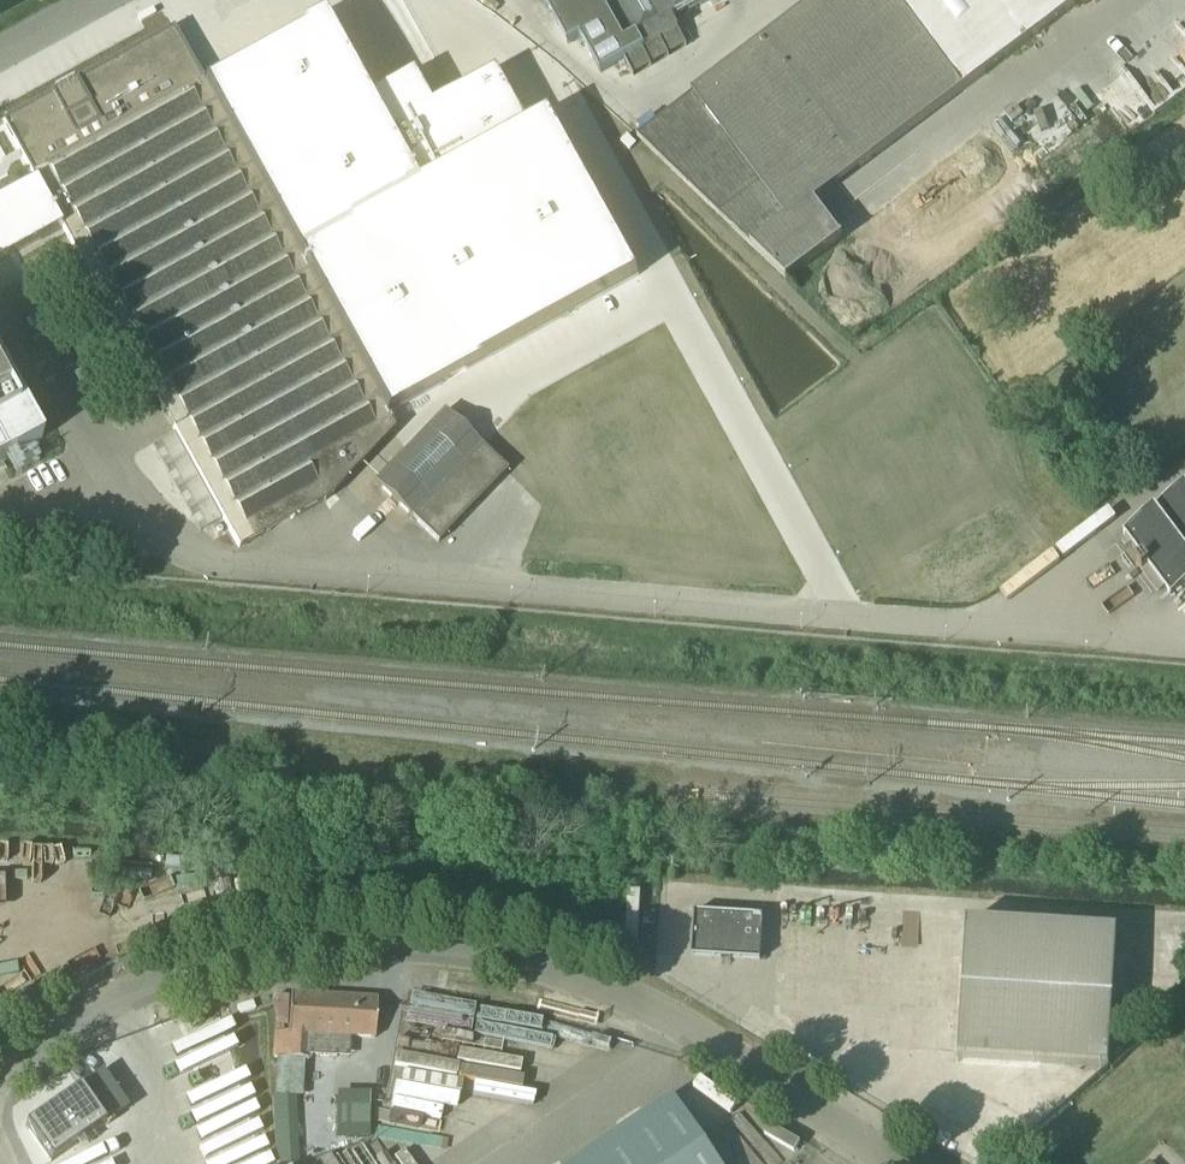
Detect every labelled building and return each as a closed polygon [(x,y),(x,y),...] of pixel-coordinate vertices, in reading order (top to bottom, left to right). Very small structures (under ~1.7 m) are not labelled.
[(214,7),(222,20),(258,0),(226,0),(214,7)] [(625,60),(679,30),(671,17),(702,0),(543,0),(568,44),(580,37),(600,73),(625,60)] [(962,92),(960,88),(1077,0),(819,0),(637,136),(785,278),(840,238),(826,220),(834,213),(829,207),(821,197),(838,184),(962,92)] [(52,96),(3,122),(238,548),(324,501),(392,430),(286,237),(299,230),(271,176),(258,183),(172,29),(76,83),(75,81),(51,94),(52,96)] [(42,439),(0,364),(0,462),(42,439)] [(375,482),(424,530),(437,542),(506,471),(444,411),(375,482)] [(1124,533),(1142,558),(1136,563),(1157,592),(1163,587),(1169,594),(1184,583),(1184,488),(1124,533)] [(763,916),(696,912),(693,955),(760,959),(763,916)] [(967,922),(960,1033),(959,1057),(1109,1067),(1117,931),(967,922)] [(273,1056),(277,1057),(304,1058),(309,1059),(310,1056),(338,1058),(340,1036),(374,1038),(378,999),(291,994),(288,1031),(275,1031),(273,1056)] [(83,1080),(32,1122),(60,1156),(111,1113),(83,1080)] [(675,1094),(571,1163),(722,1163),(675,1094)] [(300,1131),(298,1097),(275,1096),(271,1096),(273,1133),(274,1138),(296,1136),(300,1136),(300,1131)]
